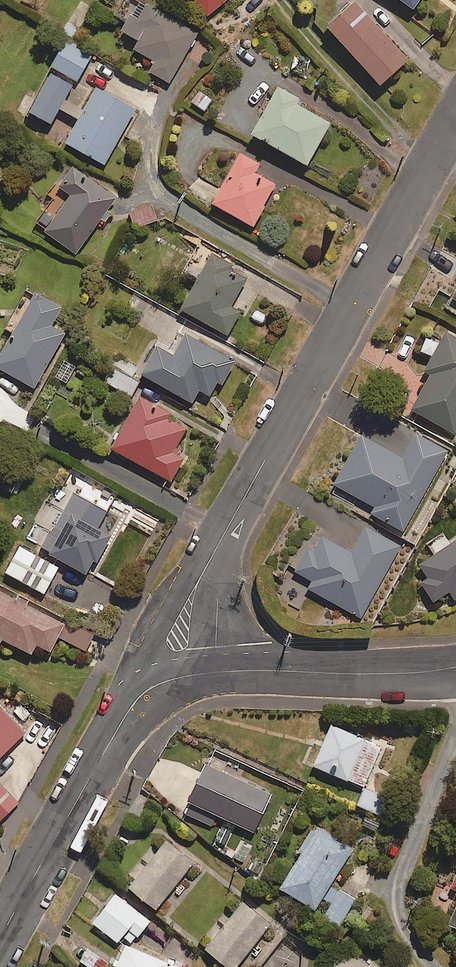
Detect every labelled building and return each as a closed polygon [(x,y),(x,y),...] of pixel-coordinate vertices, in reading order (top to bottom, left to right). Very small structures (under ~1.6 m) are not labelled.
[(116,20),(127,26),(122,35),(140,45),(136,52),(157,64),(151,74),(170,85),(197,36),(132,0),(127,0),(116,20)] [(208,18),(228,0),(193,0),(208,18)] [(414,14),(425,0),(396,0),(414,14)] [(408,64),(355,7),(328,32),(381,90),(408,64)] [(54,71),(78,84),(91,59),(67,46),(54,71)] [(50,78),(29,117),(53,130),(62,114),(80,123),(67,147),(105,168),(135,113),(97,92),(85,115),(67,105),(74,91),(50,78)] [(217,103),(199,89),(187,105),(204,119),(217,103)] [(27,117),(37,99),(24,92),(14,110),(27,117)] [(298,103),(279,92),(253,139),(308,170),(331,127),(296,108),(298,103)] [(260,167),(240,156),(213,208),(254,229),(276,187),(255,176),(260,167)] [(61,191),(72,198),(46,235),(77,257),(115,201),(74,172),(61,191)] [(127,213),(135,233),(160,223),(152,203),(127,213)] [(229,338),(241,315),(232,310),(249,278),(212,258),(182,313),(229,338)] [(34,299),(0,362),(0,373),(36,392),(64,340),(51,333),(62,314),(34,299)] [(447,335),(426,373),(432,377),(413,412),(455,435),(455,434),(455,340),(447,335)] [(236,365),(187,337),(175,360),(158,351),(143,378),(193,406),(200,393),(215,402),(236,365)] [(103,383),(132,398),(140,383),(134,380),(139,370),(116,358),(103,383)] [(173,414),(143,397),(113,453),(172,485),(184,461),(174,456),(187,432),(169,422),(173,414)] [(447,452),(417,435),(403,461),(363,439),(336,489),(374,510),(371,516),(403,533),(447,452)] [(43,554),(87,579),(95,564),(98,566),(112,541),(98,533),(107,516),(74,497),(43,554)] [(367,530),(353,556),(318,536),(297,576),(314,585),(310,593),(361,621),(400,548),(367,530)] [(418,570),(426,581),(421,585),(435,606),(451,595),(455,602),(455,544),(418,570)] [(60,569),(20,548),(5,577),(45,598),(60,569)] [(1,652),(4,647),(31,660),(37,649),(51,656),(59,640),(86,654),(94,639),(0,593),(0,651),(1,652)] [(26,734),(0,708),(0,760),(26,734)] [(381,746),(330,721),(311,759),(362,784),(381,746)] [(270,792),(204,759),(186,796),(191,798),(185,810),(211,823),(217,811),(252,828),(270,792)] [(19,805),(0,786),(0,824),(19,805)] [(391,795),(365,786),(359,803),(385,813),(391,795)] [(331,878),(351,845),(316,823),(279,882),(314,904),(320,894),(330,900),(321,913),(337,923),(355,893),(331,878)] [(193,859),(166,836),(128,882),(155,905),(193,859)] [(448,881),(455,885),(455,865),(448,881)] [(113,890),(91,920),(120,941),(126,933),(133,938),(149,917),(113,890)] [(230,912),(227,909),(206,934),(210,937),(204,943),(233,966),(270,921),(242,897),(230,912)] [(124,940),(112,966),(184,966),(124,940)] [(87,945),(78,957),(92,966),(103,966),(108,960),(87,945)] [(345,945),(328,966),(373,966),(345,945)]
